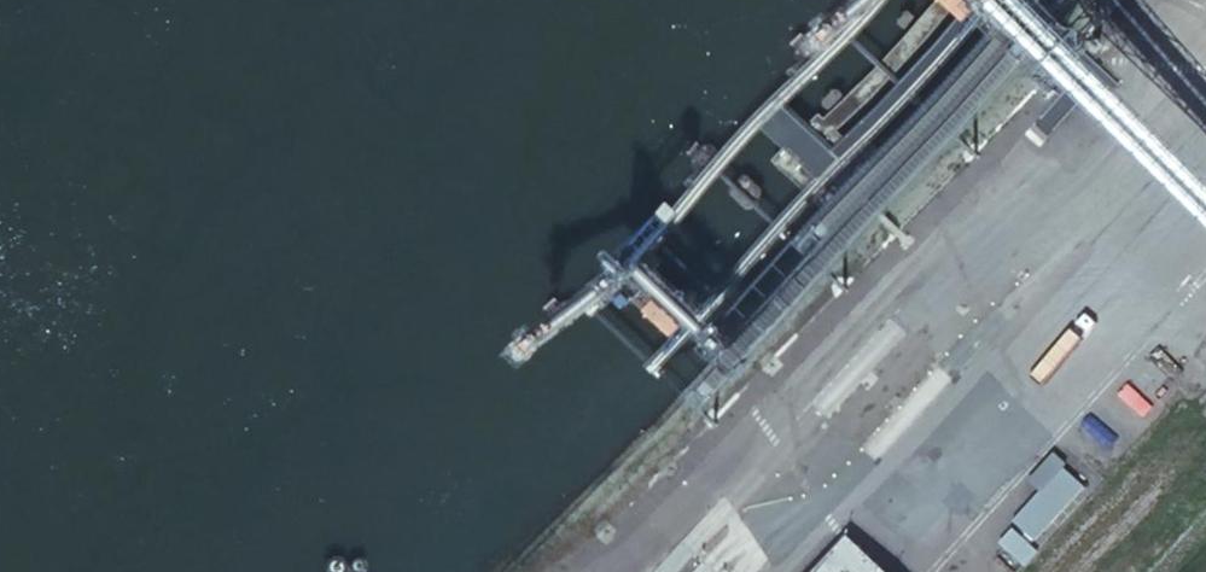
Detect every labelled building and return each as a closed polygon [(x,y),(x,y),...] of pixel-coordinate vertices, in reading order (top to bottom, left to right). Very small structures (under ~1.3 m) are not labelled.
[(1062,464),(1010,516),(1032,538),(1084,485),(1062,464)] [(839,571),(861,571),(849,561),(839,571)]
